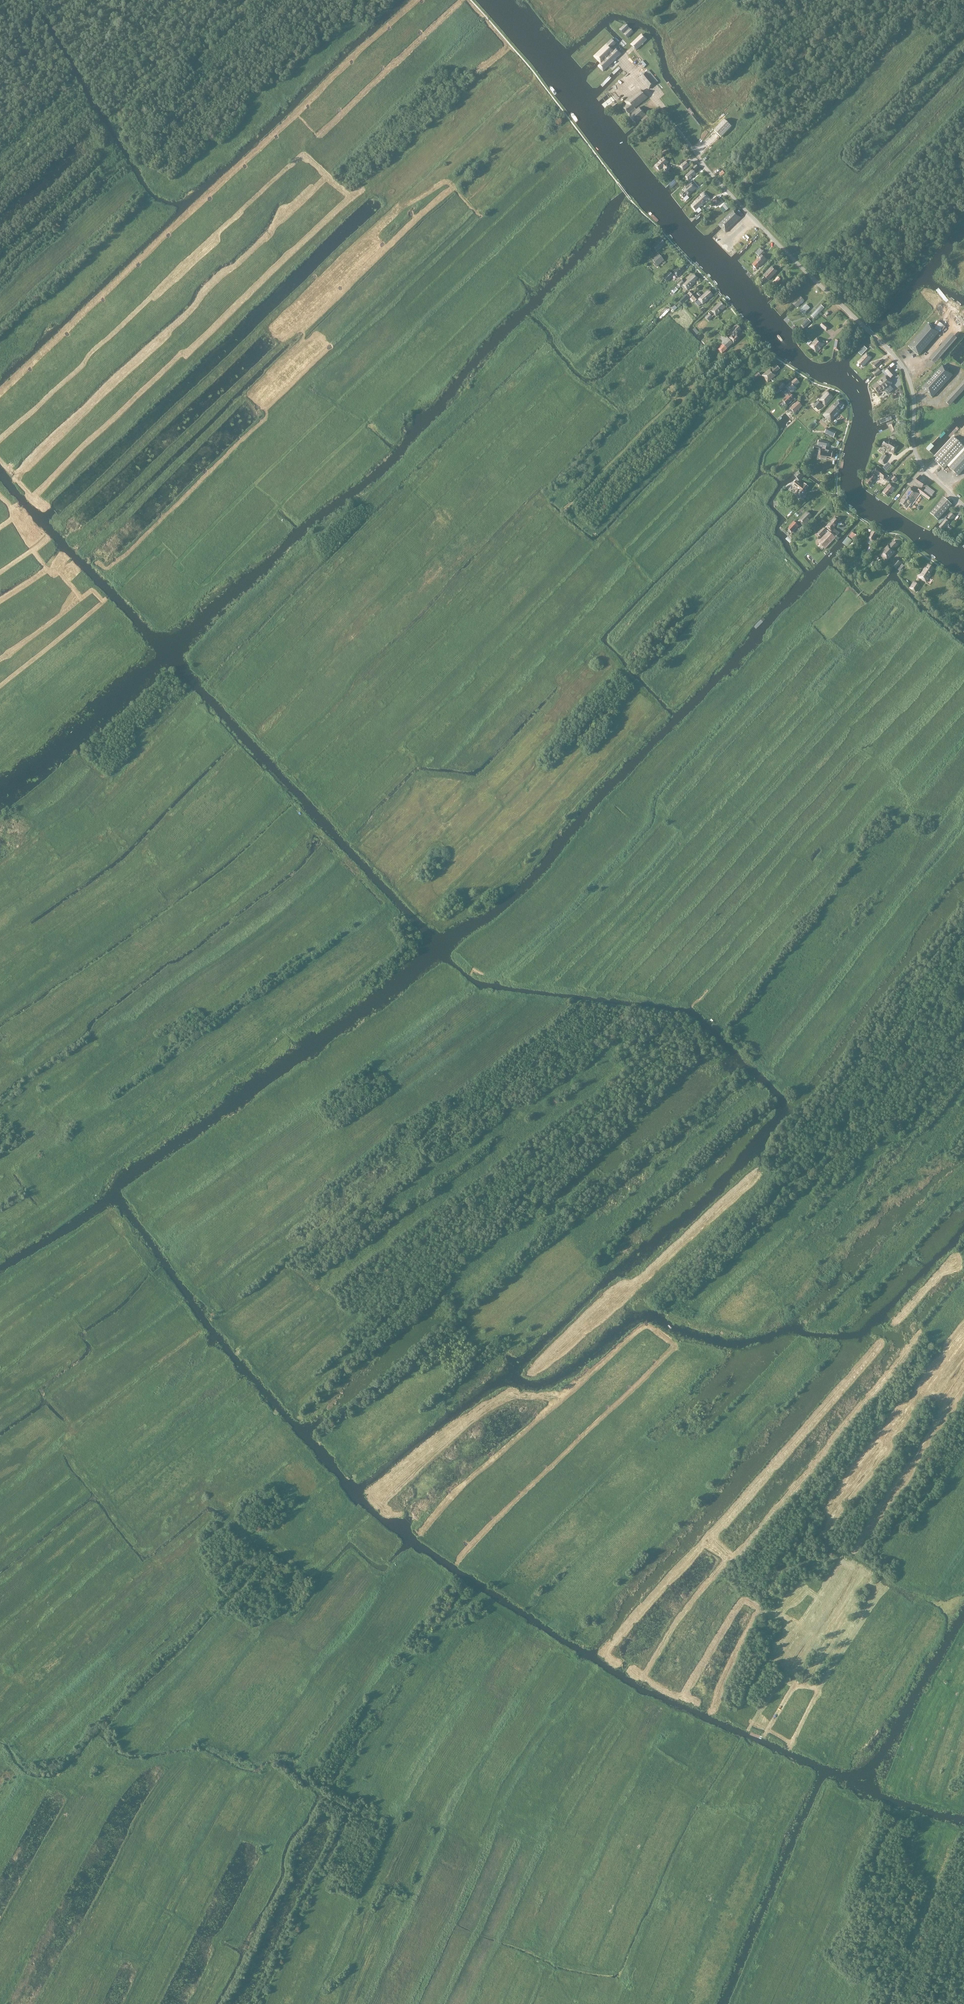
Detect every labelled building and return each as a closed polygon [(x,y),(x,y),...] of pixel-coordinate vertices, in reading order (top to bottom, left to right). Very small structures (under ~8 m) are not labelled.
[(625,24),(619,30),(627,39),(633,33),(625,24)] [(636,51),(647,40),(641,35),(631,46),(636,51)] [(607,45),(594,57),(597,61),(599,63),(597,66),(603,72),(621,54),(616,49),(614,52),(611,49),(617,43),(612,39),(607,45)] [(639,78),(648,90),(654,85),(645,73),(639,78)] [(641,91),(632,98),(630,98),(625,102),(627,105),(623,108),(627,114),(647,98),(641,91)] [(607,100),(613,106),(616,104),(611,97),(607,100)] [(645,116),(639,108),(629,116),(635,123),(645,116)] [(714,131),(721,138),(731,127),(724,120),(714,131)] [(663,159),(655,166),(659,170),(662,167),(666,172),(669,169),(665,165),(667,163),(663,159)] [(680,167),(683,171),(689,165),(685,161),(680,167)] [(693,170),(687,175),(690,179),(696,174),(693,170)] [(682,191),(683,192),(679,195),(683,199),(687,196),(697,189),(692,183),(682,191)] [(691,207),(695,210),(698,214),(701,211),(699,208),(706,202),(707,202),(710,199),(703,192),(700,195),(701,196),(694,203),(695,204),(691,207)] [(720,202),(716,197),(711,201),(715,206),(720,202)] [(718,225),(726,233),(741,218),(733,210),(718,225)] [(665,244),(661,240),(653,247),(650,250),(653,254),(656,251),(656,252),(665,244)] [(765,253),(762,251),(760,248),(756,253),(758,255),(760,257),(752,265),(756,269),(760,265),(761,266),(764,262),(762,261),(765,258),(762,256),(765,253)] [(664,261),(659,255),(653,261),(658,266),(664,261)] [(680,266),(673,273),(678,277),(680,275),(680,274),(684,270),(680,266)] [(778,270),(773,266),(764,276),(769,281),(778,270)] [(669,272),(663,279),(667,283),(673,276),(669,272)] [(678,285),(677,286),(678,286),(680,288),(682,286),(687,291),(691,287),(695,283),(694,282),(697,279),(693,275),(684,284),(682,281),(678,285)] [(698,300),(702,304),(708,299),(708,298),(712,294),(708,291),(698,300)] [(792,304),(797,308),(805,300),(800,296),(792,304)] [(814,321),(814,319),(830,305),(826,301),(810,317),(814,321)] [(712,318),(711,316),(713,314),(715,316),(720,311),(720,310),(724,306),(720,302),(711,312),(710,311),(708,314),(708,313),(704,317),(709,321),(712,318)] [(804,315),(810,308),(806,304),(799,310),(804,315)] [(798,328),(803,332),(813,322),(809,318),(798,328)] [(939,331),(943,325),(937,321),(933,327),(939,331)] [(928,324),(908,347),(919,356),(938,333),(928,324)] [(728,339),(733,345),(740,338),(737,335),(741,331),(736,326),(729,333),(731,335),(728,339)] [(952,335),(930,360),(935,364),(956,339),(952,335)] [(814,344),(811,347),(817,353),(825,344),(818,338),(813,343),(814,344)] [(871,358),(866,353),(858,363),(863,367),(871,358)] [(770,369),(762,376),(767,383),(775,376),(774,374),(779,369),(776,365),(770,370),(770,369)] [(878,383),(873,387),(878,393),(882,389),(885,391),(893,384),(892,383),(888,379),(889,378),(890,379),(896,374),(890,367),(889,368),(887,366),(882,370),(887,375),(886,376),(885,375),(883,377),(877,382),(878,383)] [(942,366),(922,388),(932,398),(953,376),(942,366)] [(872,373),(875,376),(876,377),(881,372),(878,368),(872,373)] [(751,379),(754,382),(761,376),(758,373),(751,379)] [(791,382),(786,387),(790,392),(787,394),(788,396),(782,401),(787,406),(794,399),(790,394),(791,393),(796,388),(795,387),(799,383),(796,379),(792,383),(791,382)] [(945,402),(949,406),(963,390),(963,381),(945,402)] [(824,395),(819,401),(818,402),(817,401),(813,406),(818,410),(822,406),(821,405),(822,404),(825,406),(833,397),(828,393),(825,396),(824,395)] [(833,404),(823,416),(830,422),(840,411),(840,410),(844,406),(838,401),(834,405),(833,404)] [(798,402),(790,409),(794,412),(801,406),(798,402)] [(881,424),(886,422),(892,420),(891,416),(879,420),(880,422),(881,424)] [(892,433),(897,431),(895,423),(888,426),(892,433)] [(836,432),(827,428),(825,433),(834,438),(836,432)] [(944,469),(947,466),(958,476),(963,469),(963,447),(953,437),(933,459),(944,469)] [(885,441),(882,446),(888,449),(887,450),(893,454),(898,446),(891,442),(890,444),(885,441)] [(827,444),(819,442),(819,447),(820,447),(819,452),(821,452),(821,450),(826,450),(826,448),(827,448),(827,444)] [(821,452),(820,456),(831,458),(832,452),(826,450),(821,450),(821,452)] [(884,464),(888,458),(883,455),(879,461),(884,464)] [(870,486),(877,476),(878,477),(879,477),(880,476),(888,483),(892,479),(887,475),(886,476),(876,468),(874,472),(875,473),(874,474),(873,473),(866,483),(870,486)] [(920,475),(914,484),(921,488),(928,480),(920,475)] [(793,486),(799,490),(796,494),(801,498),(806,492),(805,492),(809,487),(804,484),(802,486),(797,481),(793,486)] [(890,484),(883,492),(886,496),(890,492),(891,493),(895,489),(890,484)] [(904,498),(900,503),(906,508),(910,503),(912,504),(919,494),(910,487),(903,497),(904,498)] [(920,488),(917,491),(929,500),(935,492),(928,487),(924,492),(920,488)] [(944,499),(930,514),(938,520),(951,506),(944,499)] [(807,512),(799,521),(803,525),(805,526),(810,521),(808,519),(812,516),(807,512)] [(946,519),(940,527),(943,530),(946,528),(948,529),(948,528),(950,530),(952,529),(950,527),(950,526),(948,525),(950,522),(950,523),(955,517),(951,513),(946,519)] [(826,528),(831,532),(839,522),(835,518),(832,521),(831,521),(828,525),(826,528)] [(792,533),(799,526),(794,521),(787,528),(789,530),(788,531),(790,533),(791,532),(792,533)] [(817,534),(821,538),(828,531),(823,527),(817,534)] [(872,529),(867,538),(868,539),(867,541),(872,544),(876,536),(875,535),(877,532),(872,529)] [(829,532),(818,543),(825,549),(836,538),(829,532)] [(848,546),(852,540),(847,536),(843,542),(847,546),(848,546)] [(894,541),(889,546),(888,545),(879,555),(887,562),(896,552),(893,550),(897,545),(894,541)] [(892,565),(893,566),(897,569),(903,562),(899,558),(899,559),(898,559),(897,560),(897,559),(892,565)] [(923,571),(919,577),(926,582),(930,576),(929,575),(934,568),(928,564),(923,571)] [(915,593),(920,586),(915,582),(910,589),(915,593)]
